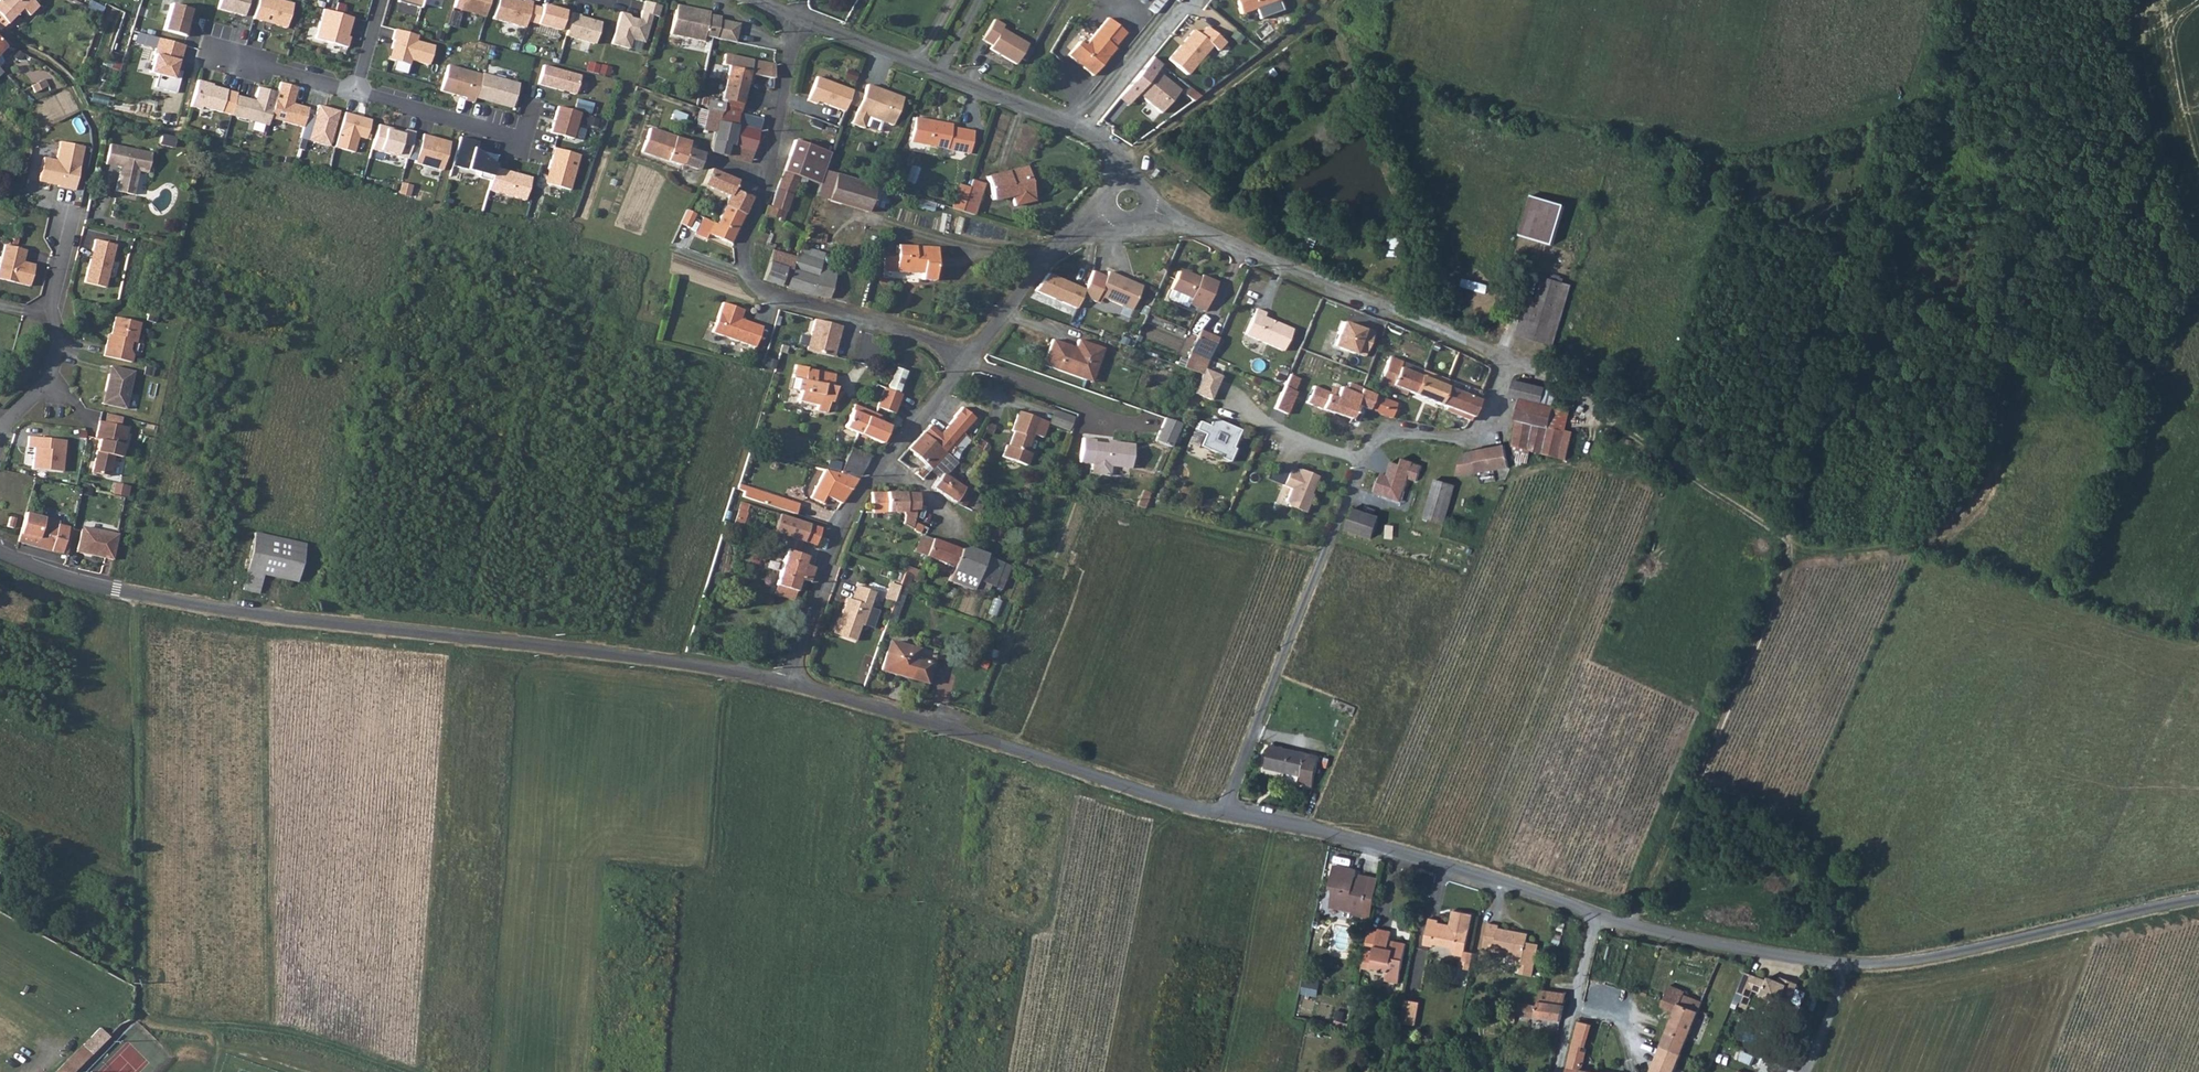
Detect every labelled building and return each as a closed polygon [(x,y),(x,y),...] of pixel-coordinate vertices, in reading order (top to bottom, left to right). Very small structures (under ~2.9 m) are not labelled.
[(14,17),(21,9),(29,16),(38,7),(35,5),(39,0),(3,0),(0,3),(0,5),(14,17)] [(217,8),(244,15),(248,0),(220,0),(217,8)] [(284,0),(258,0),(253,18),(262,20),(262,18),(272,21),(271,23),(286,27),(293,2),(284,0)] [(454,4),(485,13),(488,0),(455,0),(454,4)] [(531,0),(497,0),(493,17),(524,26),(526,19),(531,3),(531,0)] [(620,11),(611,42),(628,47),(630,37),(642,41),(650,13),(656,15),(659,4),(646,0),(642,0),(637,21),(628,18),(628,16),(626,12),(620,11)] [(1242,13),(1257,7),(1260,18),(1284,9),(1280,0),(1238,0),(1242,13)] [(188,26),(185,26),(187,19),(190,9),(170,3),(162,29),(186,36),(189,27),(188,26)] [(541,6),(531,3),(526,19),(559,29),(565,9),(542,3),(541,6)] [(710,36),(713,37),(718,15),(706,13),(707,10),(674,4),(668,33),(701,40),(702,35),(710,36)] [(14,17),(0,5),(0,15),(8,23),(14,17)] [(352,16),(323,8),(315,37),(346,46),(349,35),(345,34),(345,31),(348,31),(352,16)] [(580,13),(572,11),(565,34),(594,42),(600,20),(579,14),(580,13)] [(1001,24),(992,18),(980,39),(990,44),(988,48),(1014,64),(1026,43),(999,28),(1001,24)] [(1129,34),(1110,19),(1087,46),(1081,42),(1070,56),(1094,76),(1129,34)] [(1194,28),(1170,58),(1189,74),(1213,45),(1218,49),(1225,40),(1207,25),(1200,33),(1194,28)] [(418,34),(395,27),(392,37),(394,37),(392,46),(394,46),(391,57),(409,62),(411,58),(428,63),(434,44),(416,39),(418,34)] [(145,34),(137,32),(134,43),(142,45),(145,34)] [(157,38),(145,34),(142,45),(154,48),(157,38)] [(179,61),(184,45),(157,38),(154,48),(149,72),(157,74),(154,87),(175,92),(181,71),(174,69),(177,60),(179,61)] [(11,54),(15,57),(21,51),(16,48),(11,54)] [(773,78),(773,63),(728,56),(726,65),(730,66),(723,91),(743,96),(746,84),(751,84),(753,75),(773,78)] [(1154,56),(1128,87),(1137,94),(1140,90),(1144,93),(1145,98),(1162,112),(1181,89),(1157,70),(1163,63),(1154,56)] [(474,96),(481,73),(447,64),(440,89),(465,96),(464,99),(473,101),(474,96)] [(574,93),(580,74),(543,64),(537,83),(574,93)] [(481,73),(474,96),(511,106),(518,83),(481,72),(481,73)] [(819,77),(810,100),(819,104),(819,101),(846,112),(854,91),(819,77)] [(43,89),(46,93),(51,90),(48,85),(51,82),(49,79),(46,81),(44,79),(36,83),(40,90),(43,89)] [(208,83),(197,80),(190,106),(200,109),(201,106),(231,115),(231,114),(236,94),(237,92),(227,90),(207,84),(208,83)] [(296,85),(279,81),(276,91),(269,116),(302,125),(305,116),(306,112),(308,106),(292,102),(296,85)] [(269,116),(276,91),(258,85),(253,101),(249,100),(250,98),(236,94),(231,114),(235,115),(267,124),(269,116)] [(878,89),(869,86),(859,112),(868,116),(867,116),(894,127),(905,99),(878,89)] [(1137,94),(1128,87),(1119,97),(1128,104),(1137,94)] [(1201,95),(1192,87),(1186,93),(1194,100),(1201,95)] [(721,99),(741,104),(743,96),(723,91),(721,99)] [(701,104),(706,106),(706,110),(717,114),(720,103),(709,100),(709,99),(703,97),(701,104)] [(735,125),(741,104),(721,99),(720,103),(717,114),(716,121),(735,125)] [(338,109),(317,103),(314,114),(313,118),(305,116),(302,125),(299,136),(329,144),(338,109)] [(580,111),(557,105),(550,131),(573,138),(580,111)] [(703,127),(713,130),(711,139),(729,144),(730,145),(735,125),(716,121),(717,114),(706,110),(703,127)] [(361,115),(344,111),(334,145),(354,151),(358,135),(365,137),(370,120),(360,117),(361,115)] [(953,125),(917,118),(912,142),(949,149),(949,150),(971,154),(975,132),(953,127),(953,125)] [(392,128),(377,124),(370,148),(407,158),(408,156),(413,136),(414,131),(405,129),(404,131),(396,129),(395,131),(391,130),(392,128)] [(725,156),(751,163),(757,130),(737,125),(735,125),(730,145),(729,144),(725,156)] [(689,141),(649,128),(641,152),(697,171),(703,154),(688,149),(689,141)] [(442,169),(449,141),(422,134),(421,138),(415,158),(414,162),(442,169)] [(421,138),(413,136),(408,156),(415,158),(421,138)] [(493,166),(497,154),(479,150),(478,153),(474,149),(477,140),(459,136),(451,165),(478,172),(477,176),(490,179),(493,166)] [(710,152),(725,156),(729,144),(711,139),(710,152)] [(809,166),(822,170),(830,151),(795,139),(788,158),(809,166)] [(42,156),(37,181),(56,185),(56,187),(75,191),(84,147),(58,141),(54,159),(42,156)] [(146,175),(150,156),(108,146),(104,166),(119,169),(114,193),(132,197),(137,173),(146,175)] [(578,154),(553,146),(547,166),(550,166),(546,181),(569,187),(578,154)] [(809,166),(788,158),(783,171),(799,176),(805,178),(806,175),(809,166)] [(505,169),(493,166),(490,179),(487,189),(524,199),(530,176),(515,172),(514,175),(504,172),(505,169)] [(822,170),(809,166),(806,175),(820,178),(822,170)] [(1027,168),(987,178),(993,201),(1012,196),(1014,206),(1035,201),(1027,168)] [(722,206),(725,207),(743,214),(754,187),(709,169),(703,185),(726,195),(722,206)] [(818,183),(815,197),(826,200),(834,173),(822,170),(820,178),(818,183)] [(791,195),(792,196),(799,176),(783,171),(774,196),(789,201),(791,195)] [(657,173),(648,172),(647,181),(656,182),(657,173)] [(834,173),(826,200),(866,212),(873,185),(842,176),(834,173)] [(806,175),(805,178),(818,183),(820,178),(806,175)] [(985,184),(973,181),(972,181),(970,188),(967,198),(963,212),(975,216),(985,184)] [(970,188),(960,186),(957,196),(967,198),(970,188)] [(1553,244),(1564,204),(1531,195),(1519,235),(1553,244)] [(778,220),(782,222),(789,201),(774,196),(770,206),(767,205),(765,213),(779,217),(778,220)] [(967,198),(957,196),(953,209),(963,212),(967,198)] [(714,236),(732,243),(734,237),(739,225),(721,219),(725,207),(722,206),(718,218),(715,224),(713,223),(709,234),(714,236)] [(739,225),(743,214),(725,207),(721,219),(739,225)] [(680,224),(688,228),(695,214),(686,210),(680,224)] [(93,240),(83,283),(104,287),(114,244),(93,240)] [(28,285),(33,264),(18,261),(21,249),(2,245),(0,255),(0,279),(28,285)] [(894,260),(893,274),(921,275),(920,281),(933,282),(935,249),(894,247),(894,260)] [(763,280),(784,287),(794,255),(773,249),(763,280)] [(784,287),(814,296),(821,266),(822,260),(795,252),(794,255),(784,287)] [(882,273),(893,274),(894,260),(882,259),(882,273)] [(829,300),(836,270),(821,266),(814,296),(829,300)] [(1176,272),(1191,278),(1192,274),(1178,268),(1176,272)] [(1141,284),(1107,270),(1105,276),(1097,293),(1130,308),(1141,284)] [(1091,271),(1083,287),(1080,295),(1093,300),(1097,293),(1105,276),(1091,271)] [(1083,287),(1047,272),(1034,290),(1075,307),(1080,295),(1083,287)] [(1169,289),(1190,298),(1187,304),(1203,311),(1216,282),(1199,274),(1198,277),(1192,274),(1191,278),(1176,272),(1169,289)] [(1553,342),(1571,282),(1543,274),(1536,298),(1527,295),(1516,332),(1553,342)] [(1463,278),(1460,286),(1487,293),(1489,286),(1463,278)] [(1185,308),(1187,304),(1190,298),(1169,289),(1166,297),(1167,301),(1185,308)] [(1104,298),(1100,304),(1116,313),(1120,306),(1104,298)] [(719,307),(738,313),(740,309),(721,303),(719,307)] [(1451,304),(1445,315),(1454,319),(1459,307),(1451,304)] [(1265,310),(1256,306),(1245,331),(1282,347),(1291,325),(1263,314),(1265,310)] [(735,324),(737,318),(738,313),(719,307),(714,321),(745,330),(747,326),(740,324),(739,326),(735,324)] [(105,341),(101,356),(129,363),(130,356),(126,352),(128,344),(132,345),(137,325),(113,320),(108,341),(105,341)] [(841,327),(815,320),(806,350),(832,357),(841,327)] [(759,327),(749,323),(748,326),(747,326),(745,330),(714,321),(710,332),(752,347),(759,327)] [(1359,328),(1339,321),(1330,344),(1351,352),(1351,351),(1361,355),(1371,330),(1360,326),(1359,328)] [(1199,329),(1190,350),(1200,355),(1208,358),(1217,337),(1199,329)] [(1079,338),(1076,346),(1053,338),(1044,363),(1085,378),(1091,363),(1097,365),(1104,347),(1079,338)] [(1388,354),(1377,382),(1387,386),(1389,383),(1400,387),(1411,392),(1421,367),(1388,354)] [(1207,360),(1208,358),(1200,355),(1193,371),(1201,374),(1204,368),(1207,360)] [(796,363),(793,375),(804,378),(802,389),(800,389),(797,398),(816,403),(815,409),(825,411),(827,400),(829,395),(831,396),(834,386),(831,385),(834,373),(816,368),(816,369),(807,367),(807,366),(796,363)] [(1091,381),(1097,365),(1091,363),(1085,378),(1091,381)] [(123,409),(132,372),(108,366),(99,404),(123,409)] [(1444,385),(1447,378),(1421,367),(1411,392),(1438,402),(1444,385)] [(888,379),(890,371),(882,368),(879,377),(888,379)] [(1220,375),(1204,368),(1201,374),(1193,391),(1209,398),(1220,375)] [(793,375),(790,386),(800,389),(802,389),(804,378),(793,375)] [(1444,385),(1451,387),(1453,381),(1447,378),(1444,385)] [(1509,394),(1519,397),(1542,402),(1546,386),(1513,378),(1509,394)] [(1359,386),(1359,385),(1347,380),(1344,386),(1357,392),(1359,386)] [(1326,390),(1320,407),(1354,418),(1357,412),(1357,411),(1353,409),(1355,404),(1353,404),(1354,401),(1353,401),(1357,392),(1344,386),(1337,383),(1336,387),(1333,395),(1327,393),(1328,391),(1326,390)] [(1449,407),(1447,412),(1466,420),(1479,389),(1466,384),(1463,392),(1451,387),(1444,385),(1438,402),(1449,407)] [(1304,401),(1320,407),(1326,390),(1311,385),(1304,401)] [(1333,395),(1336,387),(1330,385),(1328,391),(1327,393),(1333,395)] [(1353,401),(1354,401),(1366,406),(1372,392),(1359,386),(1357,392),(1353,401)] [(1372,392),(1366,406),(1390,416),(1396,402),(1372,392)] [(990,408),(958,396),(952,407),(953,408),(947,419),(943,425),(937,432),(932,438),(930,440),(922,432),(908,447),(931,469),(939,461),(945,454),(947,451),(952,446),(956,442),(959,437),(963,434),(975,414),(985,418),(990,408)] [(1575,431),(1565,428),(1548,424),(1553,405),(1542,402),(1519,397),(1516,411),(1514,424),(1512,438),(1512,443),(1559,457),(1560,457),(1569,459),(1575,431)] [(865,408),(853,403),(844,426),(880,442),(887,425),(877,421),(880,414),(865,408)] [(1048,418),(1067,424),(1071,412),(1053,405),(1048,418)] [(1553,405),(1548,424),(1565,428),(1570,409),(1553,405)] [(1005,446),(1001,458),(1025,466),(1029,454),(1025,453),(1032,434),(1040,437),(1046,422),(1017,412),(1010,431),(1013,432),(1008,447),(1005,446)] [(1169,446),(1180,422),(1163,416),(1153,439),(1169,446)] [(1237,430),(1210,418),(1207,424),(1199,420),(1194,430),(1204,434),(1199,445),(1221,455),(1219,458),(1228,461),(1233,449),(1230,448),(1237,430)] [(96,439),(88,472),(106,476),(111,455),(118,457),(125,427),(97,420),(92,438),(96,439)] [(33,449),(32,470),(62,472),(65,440),(27,438),(27,448),(33,449)] [(1091,439),(1079,438),(1076,461),(1129,468),(1132,444),(1111,442),(1111,444),(1091,442),(1091,439)] [(1507,466),(1504,443),(1487,446),(1490,469),(1507,466)] [(849,446),(846,456),(866,464),(870,455),(849,446)] [(1476,471),(1490,469),(1487,446),(1473,448),(1476,471)] [(1456,474),(1473,472),(1476,471),(1473,448),(1462,450),(1456,474)] [(842,470),(859,478),(866,464),(846,456),(841,470),(842,470)] [(1386,473),(1380,471),(1373,490),(1387,495),(1385,501),(1392,504),(1394,497),(1401,499),(1413,459),(1403,456),(1401,461),(1390,458),(1386,473)] [(1317,474),(1298,467),(1297,471),(1288,468),(1282,484),(1290,487),(1285,499),(1287,505),(1304,512),(1309,498),(1309,493),(1317,474)] [(859,478),(842,470),(826,493),(841,502),(859,478)] [(960,488),(961,487),(939,473),(931,486),(953,501),(954,500),(960,488)] [(1435,478),(1424,516),(1444,522),(1454,483),(1435,478)] [(960,488),(954,500),(965,505),(971,493),(960,488)] [(870,492),(870,512),(887,512),(903,512),(904,492),(870,492)] [(904,492),(903,512),(903,522),(912,528),(915,521),(915,510),(916,510),(916,493),(904,492)] [(1147,497),(1140,494),(1136,505),(1143,507),(1147,497)] [(793,513),(797,504),(788,500),(784,509),(793,513)] [(747,503),(740,501),(736,514),(744,516),(747,503)] [(1372,536),(1378,515),(1353,506),(1346,527),(1372,536)] [(26,513),(19,543),(38,547),(45,517),(26,513)] [(772,531),(787,536),(800,540),(813,544),(819,527),(777,513),(772,531)] [(60,521),(45,517),(38,547),(62,554),(69,527),(60,524),(60,521)] [(112,560),(117,534),(84,527),(80,530),(75,550),(90,553),(90,555),(112,560)] [(305,543),(255,533),(243,589),(257,592),(261,573),(267,575),(266,579),(273,580),(274,576),(297,581),(305,543)] [(797,552),(800,540),(787,536),(783,548),(786,548),(797,552)] [(948,579),(955,582),(968,546),(960,548),(931,539),(931,538),(929,544),(925,556),(953,566),(948,579)] [(915,553),(925,556),(929,544),(919,541),(915,553)] [(994,582),(998,571),(1002,558),(985,552),(968,546),(955,582),(972,588),(974,584),(987,588),(990,580),(994,582)] [(786,548),(775,583),(795,589),(799,577),(809,580),(813,566),(804,563),(806,555),(797,552),(786,548)] [(1002,558),(998,571),(1002,573),(1007,560),(1002,558)] [(1006,574),(1010,561),(1007,560),(1002,573),(1006,574)] [(895,593),(903,596),(911,575),(903,572),(899,583),(898,585),(895,593)] [(895,593),(898,585),(890,582),(885,595),(893,598),(895,593)] [(792,598),(795,589),(775,583),(772,592),(792,598)] [(848,598),(844,596),(837,617),(834,616),(829,631),(851,640),(857,624),(860,625),(872,591),(853,584),(848,598)] [(892,623),(903,596),(895,593),(893,598),(884,621),(892,623)] [(862,624),(870,627),(877,611),(869,608),(862,624)] [(936,649),(918,642),(916,648),(888,639),(879,666),(891,670),(892,668),(908,673),(907,675),(926,681),(932,662),(936,649)] [(1319,756),(1269,745),(1265,766),(1301,774),(1299,784),(1312,787),(1319,756)] [(1357,866),(1334,861),(1330,884),(1334,885),(1331,899),(1342,901),(1341,905),(1352,907),(1352,910),(1363,912),(1371,872),(1360,870),(1359,879),(1355,878),(1357,866)] [(1379,874),(1371,872),(1363,912),(1371,914),(1379,874)] [(1439,916),(1429,914),(1425,940),(1434,942),(1434,940),(1452,943),(1455,950),(1465,952),(1473,911),(1453,906),(1449,920),(1438,918),(1439,916)] [(1499,922),(1500,920),(1489,917),(1484,941),(1493,944),(1493,945),(1523,952),(1521,960),(1536,964),(1542,941),(1529,938),(1531,930),(1499,922)] [(1391,926),(1378,923),(1377,926),(1375,939),(1374,945),(1365,943),(1361,963),(1370,965),(1371,964),(1386,967),(1384,976),(1398,979),(1406,938),(1389,935),(1391,926)] [(1375,939),(1377,926),(1369,925),(1369,927),(1367,938),(1375,939)] [(1534,973),(1536,964),(1521,960),(1519,969),(1534,973)] [(1786,979),(1784,984),(1776,981),(1766,977),(1765,980),(1743,971),(1735,992),(1747,997),(1750,989),(1759,993),(1759,994),(1769,999),(1768,1003),(1763,1013),(1780,1020),(1785,1010),(1796,983),(1786,979)] [(1784,984),(1786,979),(1778,976),(1776,981),(1784,984)] [(1303,979),(1302,994),(1318,996),(1320,981),(1303,979)] [(1662,999),(1661,1004),(1675,1009),(1680,1001),(1684,993),(1685,990),(1668,984),(1662,999)] [(1564,1003),(1567,992),(1541,988),(1538,999),(1564,1003)] [(1699,1008),(1702,1000),(1684,993),(1680,1001),(1675,1009),(1672,1015),(1693,1023),(1696,1016),(1704,1019),(1706,1011),(1699,1008)] [(1413,1021),(1418,998),(1403,995),(1399,1018),(1413,1021)] [(1511,1004),(1509,1012),(1530,1015),(1547,1017),(1560,1019),(1564,1003),(1538,999),(1537,1004),(1519,1001),(1518,1005),(1511,1004)] [(1547,1017),(1530,1015),(1529,1024),(1546,1026),(1547,1017)] [(1671,1018),(1691,1027),(1693,1023),(1672,1015),(1671,1018)] [(1660,1044),(1681,1053),(1682,1049),(1691,1027),(1671,1018),(1660,1044)] [(99,1028),(54,1071),(72,1071),(107,1037),(99,1028)] [(1681,1053),(1660,1044),(1655,1058),(1675,1066),(1681,1053)] [(1674,1068),(1683,1071),(1690,1056),(1681,1053),(1675,1066),(1674,1068)] [(1675,1066),(1655,1058),(1649,1071),(1673,1071),(1674,1068),(1675,1066)]
